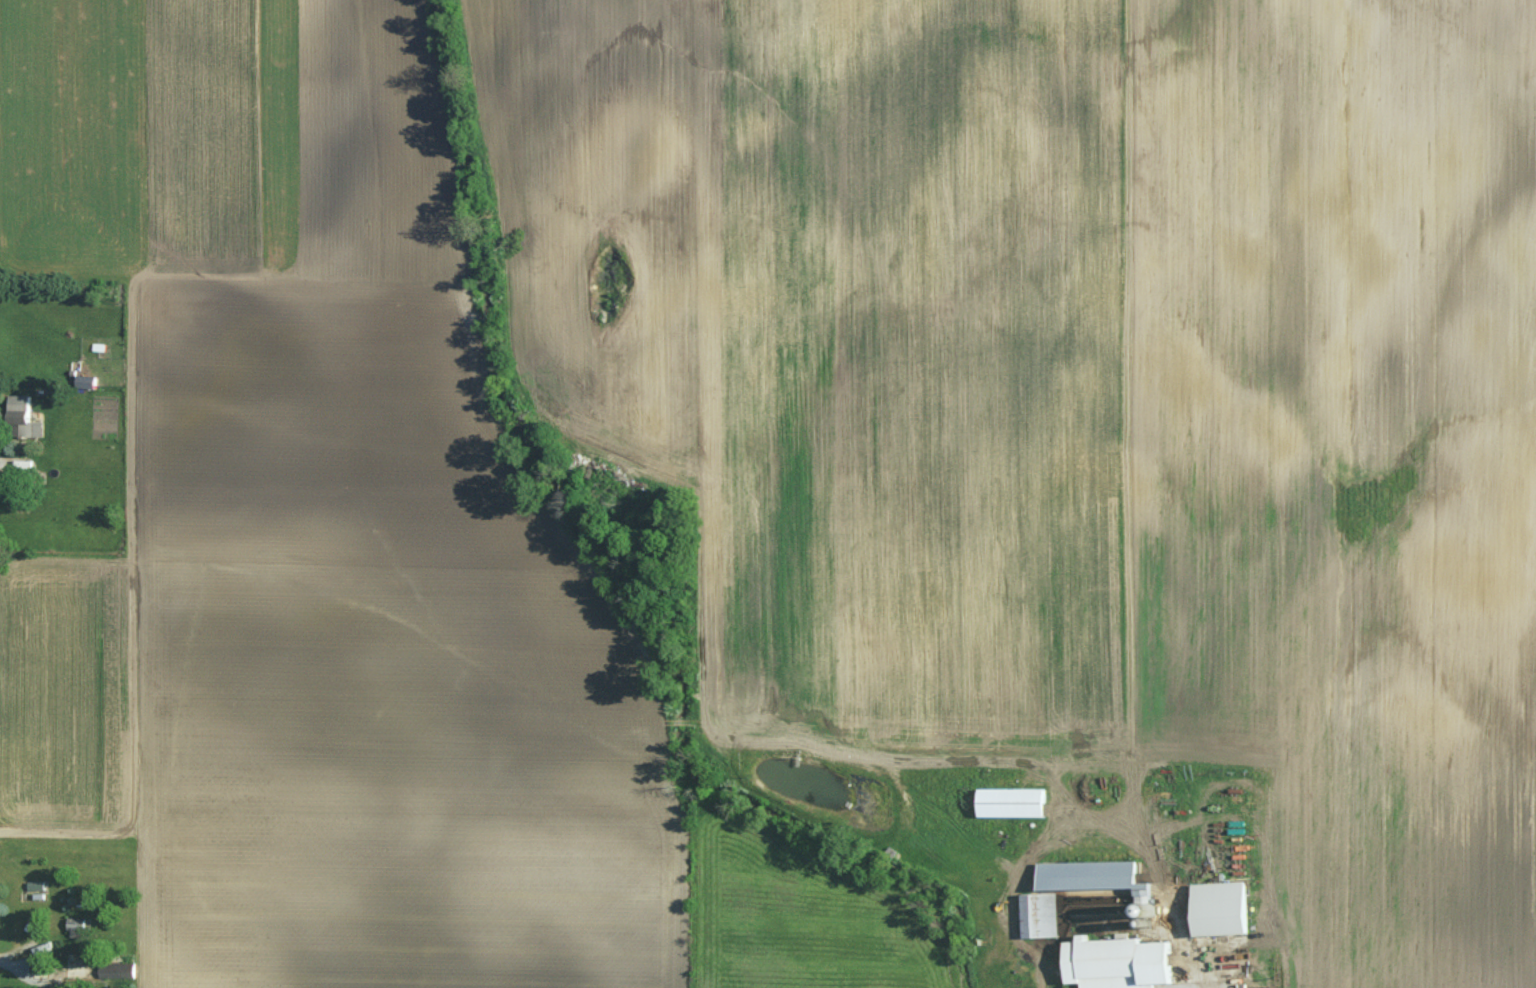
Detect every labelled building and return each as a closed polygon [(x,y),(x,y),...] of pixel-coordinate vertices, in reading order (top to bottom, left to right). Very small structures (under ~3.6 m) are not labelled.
[(37,424),(37,394),(15,394),(15,424),(37,424)] [(1130,851),(1062,852),(1062,880),(1131,879),(1130,851)] [(1016,937),(1054,936),(1054,891),(1016,892),(1016,937)] [(90,917),(72,917),(72,938),(90,938),(90,917)] [(1055,941),(1056,983),(1076,982),(1076,987),(1151,987),(1151,984),(1170,983),(1169,938),(1055,941)]
